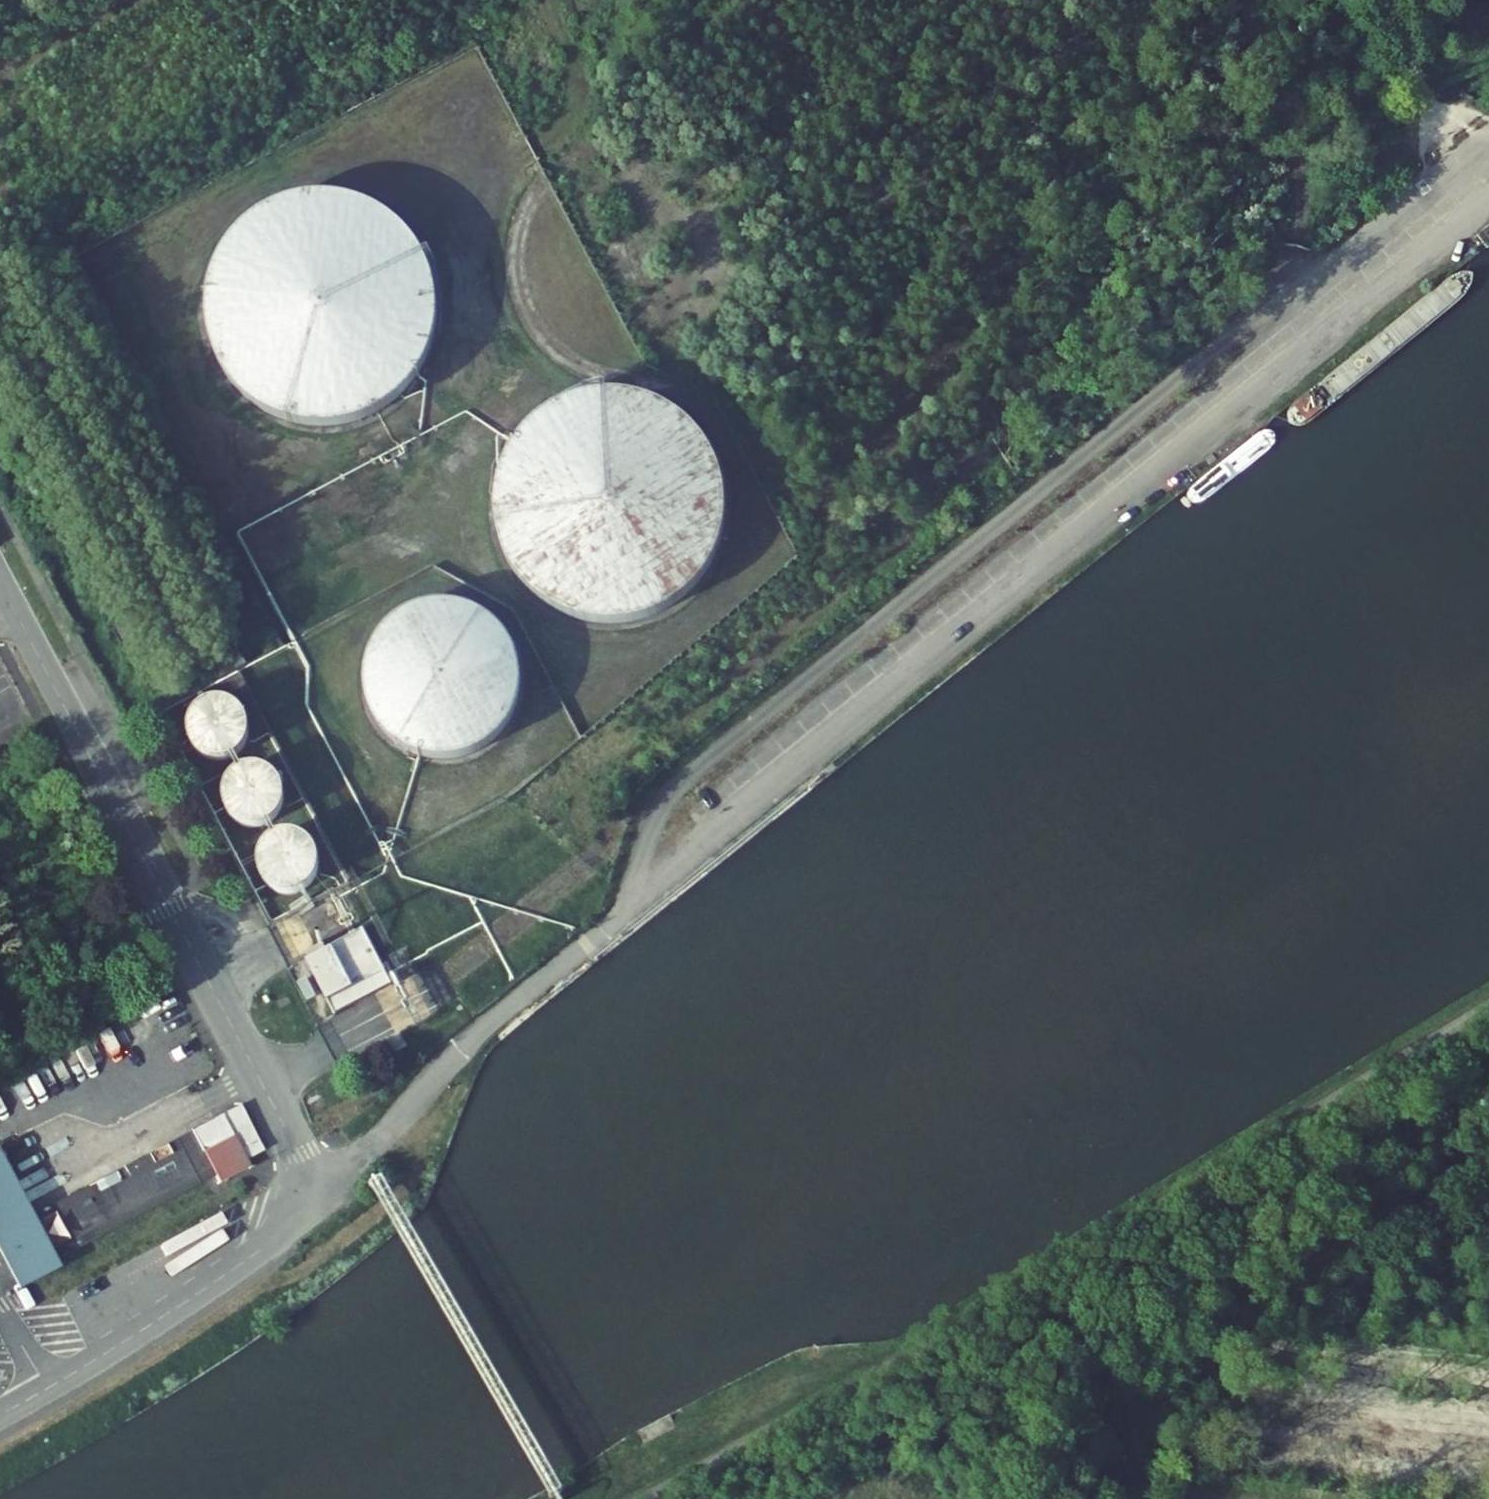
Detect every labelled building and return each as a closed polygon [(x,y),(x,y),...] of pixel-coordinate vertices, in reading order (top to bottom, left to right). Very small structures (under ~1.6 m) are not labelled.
[(331,201),(319,200),(307,200),(295,201),(284,203),(272,206),(261,211),(251,217),(241,224),(232,231),(223,240),(216,250),(210,260),(205,271),(201,282),(198,294),(197,306),(197,318),(198,329),(200,341),(203,353),(208,364),(214,375),(221,385),(229,394),(238,402),(247,409),(258,415),(268,420),(280,424),(291,427),(303,428),(315,428),(327,427),(339,425),(351,421),(362,417),(372,411),(382,404),(391,397),(399,388),(406,378),(412,368),(418,357),(422,346),(424,334),(426,322),(426,310),(425,298),(423,286),(419,275),(414,264),(409,253),(402,243),(394,234),(385,226),(375,219),(365,213),(354,208),(343,204),(331,201)] [(618,398),(606,397),(594,397),(582,398),(570,400),(559,404),(548,408),(537,414),(528,421),(518,429),(510,437),(503,447),(497,457),(492,468),(488,480),(485,491),(484,503),(483,515),(484,527),(487,539),(490,550),(495,561),(501,572),(508,582),(516,591),(525,599),(534,607),(545,613),(555,618),(567,622),(578,624),(590,626),(602,626),(614,625),(626,623),(637,619),(649,614),(659,609),(669,602),(678,594),(686,585),(694,576),(700,565),(705,554),(709,543),(711,532),(713,519),(713,508),(712,495),(710,484),(706,472),(702,461),(696,451),(689,441),(681,432),(672,423),(663,416),(652,410),(641,405),(630,401),(618,398)] [(443,604),(435,603),(427,603),(419,603),(410,605),(402,607),(395,610),(388,614),(381,619),(374,625),(369,630),(364,637),(359,644),(356,652),(353,660),(351,668),(350,676),(350,684),(351,693),(353,701),(355,709),(358,717),(362,724),(367,731),(372,737),(379,743),(385,748),(392,752),(400,755),(408,758),(416,760),(424,761),(432,761),(441,760),(449,759),(457,756),(465,753),(472,749),(478,744),(485,739),(490,733),(495,726),(500,719),(503,711),(506,704),(508,696),(509,687),(509,679),(508,671),(507,663),(504,654),(501,647),(497,639),(492,633),(487,627),(481,621),(474,616),(467,612),(459,608),(451,606),(443,604)] [(176,716),(173,722),(172,724),(171,731),(172,738),(173,744),(176,750),(180,755),(185,760),(189,762),(196,764),(202,765),(209,765),(215,763),(219,761),(223,758),(228,754),(233,746),(234,742),(235,735),(235,731),(234,724),(231,718),(228,712),(223,708),(217,704),(213,703),(207,701),(202,701),(196,702),(189,704),(184,708),(181,711),(176,716)] [(210,786),(208,792),(207,794),(207,801),(207,807),(209,814),(213,819),(217,824),(221,827),(227,830),(233,832),(237,832),(244,832),(250,830),(256,827),(261,823),(264,819),(268,814),(270,807),(270,801),(270,794),(268,788),(265,784),(261,778),(256,774),(252,772),(246,770),(242,769),(235,769),(229,770),(223,773),(217,777),(214,780),(210,786)] [(251,846),(247,851),(246,853),(244,859),(243,865),(243,871),(244,875),(246,881),(248,885),(252,889),(258,893),(263,896),(268,897),(274,897),(280,896),(286,894),(290,892),(295,888),(299,883),(301,877),(303,871),(303,865),(302,860),(301,855),(297,849),(293,844),(290,842),(284,839),(278,837),(272,837),(265,838),(259,840),(254,843),(251,846)] [(350,935),(293,965),(313,1005),(371,975),(350,935)] [(49,1259),(208,1176),(197,1158),(189,1141),(30,1223),(49,1259)] [(0,1149),(0,1246),(17,1277),(49,1259),(30,1223),(20,1204),(27,1200),(1,1148),(0,1149)]
